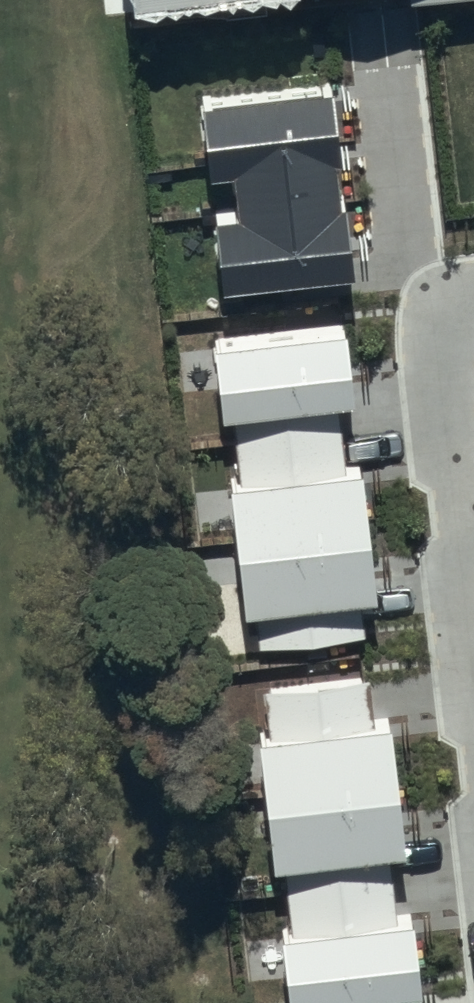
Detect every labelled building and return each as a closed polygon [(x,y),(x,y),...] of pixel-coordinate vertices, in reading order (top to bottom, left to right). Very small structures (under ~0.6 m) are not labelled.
[(332,78),(201,91),(207,153),(231,151),(338,140),(332,78)] [(344,192),(338,140),(231,151),(237,204),(344,192)] [(352,265),(344,192),(237,204),(214,207),(223,280),(352,265)] [(343,322),(212,336),(220,411),(230,410),(237,446),(339,433),(336,390),(350,389),(343,322)] [(343,464),(339,433),(237,446),(240,471),(228,473),(237,544),(370,528),(362,462),(343,464)] [(370,528),(237,544),(244,607),(254,606),(258,642),(364,629),(359,590),(377,588),(370,528)] [(370,675),(266,688),(271,731),(258,733),(267,801),(398,784),(390,716),(375,718),(370,675)] [(405,841),(398,784),(267,801),(275,860),(285,863),(288,885),(386,874),(384,844),(405,841)] [(391,918),(386,874),(288,885),(292,926),(280,927),(288,1000),(420,986),(412,916),(391,918)]
